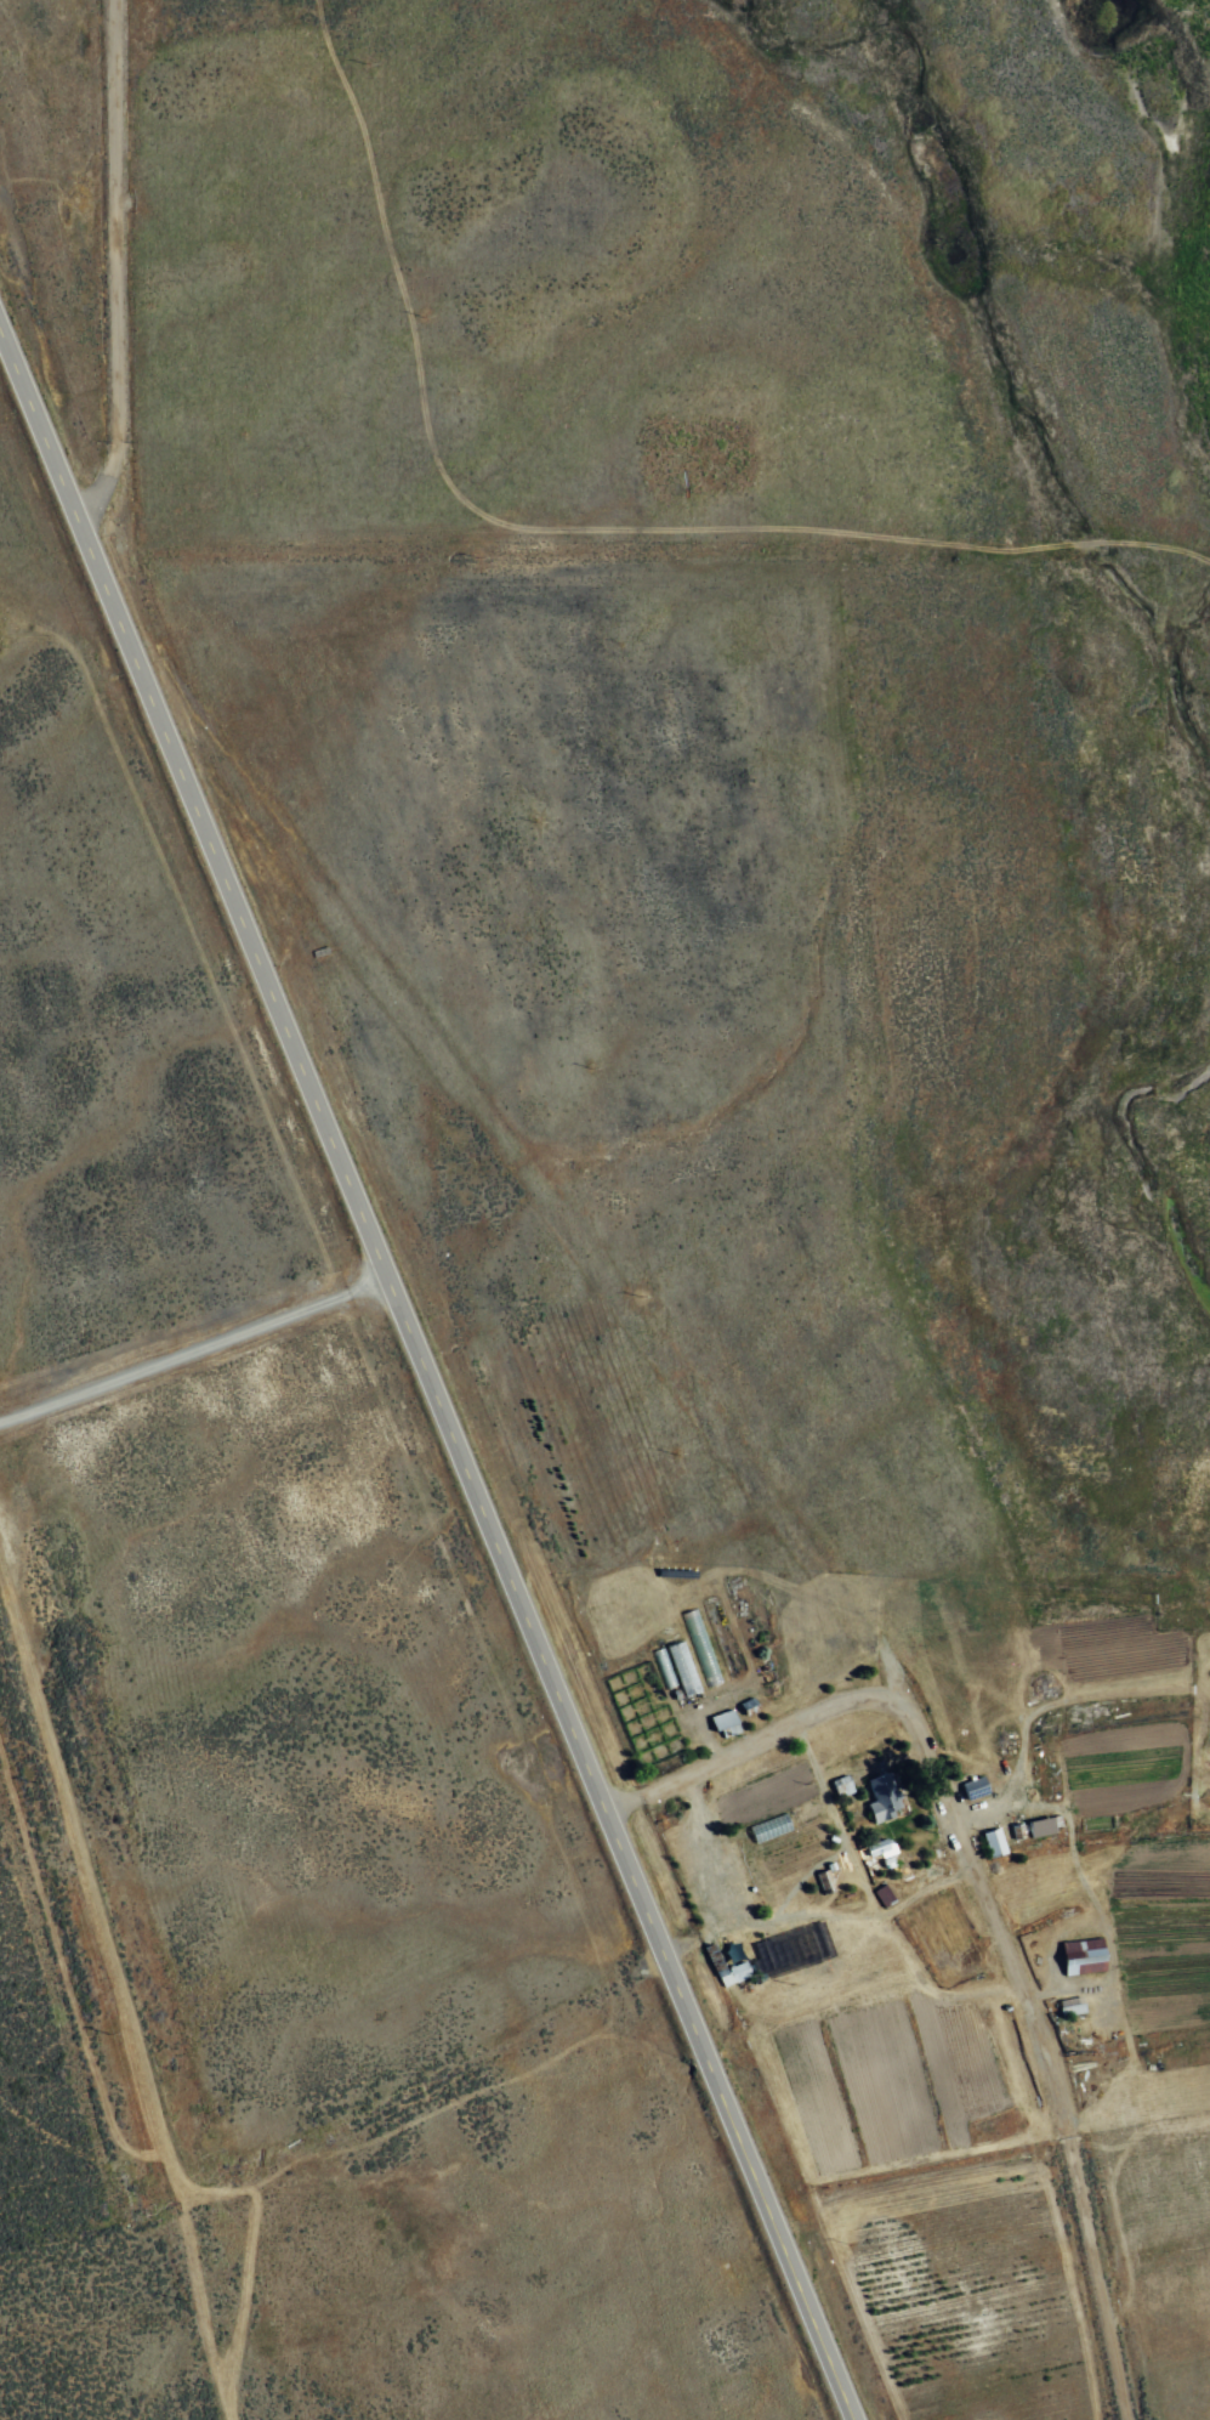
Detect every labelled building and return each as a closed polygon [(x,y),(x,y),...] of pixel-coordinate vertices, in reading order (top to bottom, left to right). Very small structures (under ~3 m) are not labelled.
[(682,1696),(698,1691),(681,1639),(665,1645),(682,1696)] [(716,1737),(738,1732),(732,1709),(711,1714),(716,1737)] [(873,1800),(866,1802),(872,1821),(902,1812),(890,1771),(866,1779),(873,1800)] [(852,1790),(846,1774),(830,1780),(836,1796),(852,1790)] [(1057,1832),(1055,1816),(1026,1820),(1029,1837),(1057,1832)] [(981,1831),(987,1857),(1005,1853),(999,1827),(981,1831)] [(867,1857),(890,1850),(886,1837),(863,1844),(867,1857)] [(1104,1971),(1101,1937),(1060,1942),(1063,1975),(1104,1971)] [(721,1986),(750,1975),(744,1960),(723,1968),(721,1961),(712,1964),(721,1986)] [(1084,2013),(1082,1996),(1058,1999),(1059,2015),(1084,2013)]
